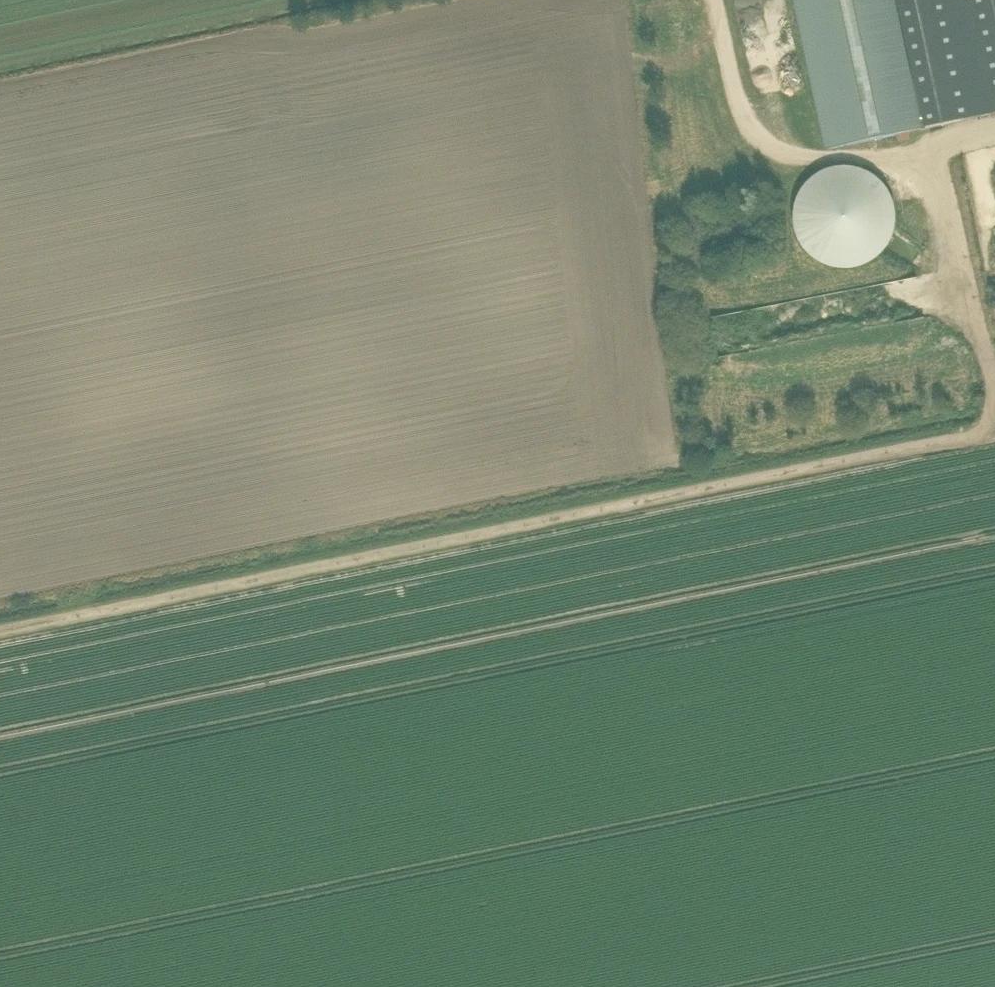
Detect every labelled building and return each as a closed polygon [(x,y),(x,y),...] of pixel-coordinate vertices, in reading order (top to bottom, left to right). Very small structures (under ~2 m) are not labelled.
[(829,149),(994,113),(994,0),(798,0),(829,149)] [(793,213),(793,217),(793,221),(794,225),(794,229),(796,233),(797,237),(799,241),(801,244),(803,248),(806,251),(809,254),(812,256),(815,259),(818,261),(822,263),(826,265),(829,266),(833,267),(837,268),(841,268),(845,268),(849,268),(853,267),(857,266),(861,265),(865,264),(869,262),(872,260),(875,258),(879,255),(881,252),(883,250),(886,247),(888,244),(890,240),(892,236),(893,233),(894,229),(895,225),(895,221),(896,217),(895,213),(895,209),(894,205),(893,201),(892,197),(890,193),(888,190),(886,186),(883,183),(880,180),(877,177),(874,175),(871,173),(867,171),(864,169),(860,168),(856,167),(852,166),(848,165),(844,165),(840,165),(836,166),(832,167),(828,168),(824,169),(821,171),(817,173),(814,175),(810,178),(808,181),(805,184),(802,187),(800,190),(798,194),(797,198),(795,201),(794,205),(793,209),(793,213)]
